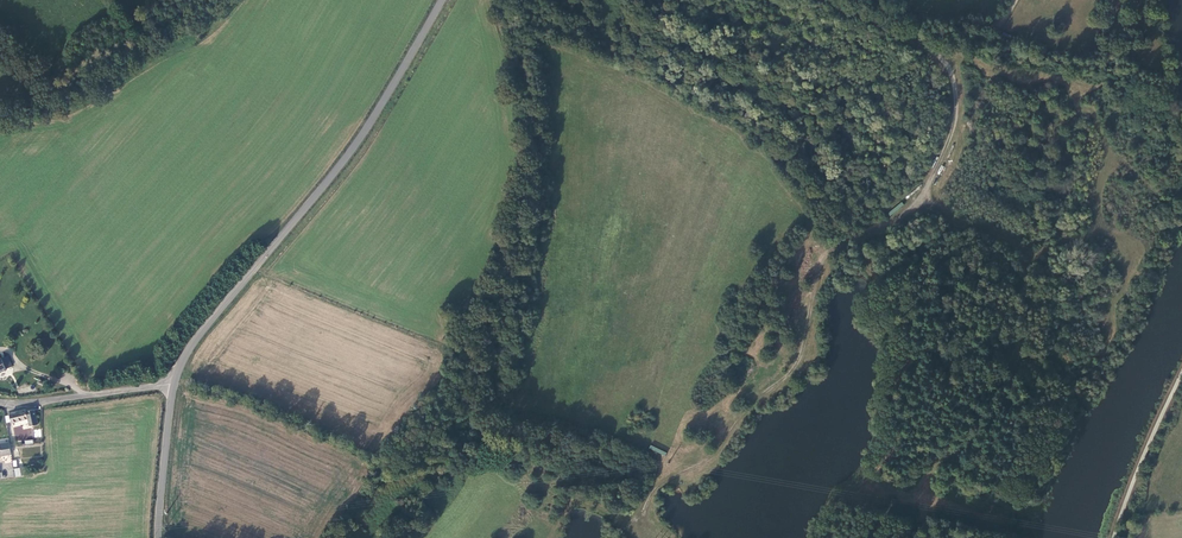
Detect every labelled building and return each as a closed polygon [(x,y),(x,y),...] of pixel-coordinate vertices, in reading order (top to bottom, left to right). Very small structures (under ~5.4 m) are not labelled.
[(1006,41),(1009,35),(1003,32),(1000,38),(1006,41)] [(901,202),(888,213),(890,216),(903,205),(901,202)] [(7,369),(6,367),(12,365),(8,356),(0,359),(0,372),(7,369)] [(40,422),(36,409),(19,410),(19,412),(10,415),(13,422),(29,418),(31,425),(40,422)] [(16,445),(29,444),(29,440),(28,436),(15,437),(16,445)] [(0,444),(0,456),(8,454),(7,443),(0,444)]
